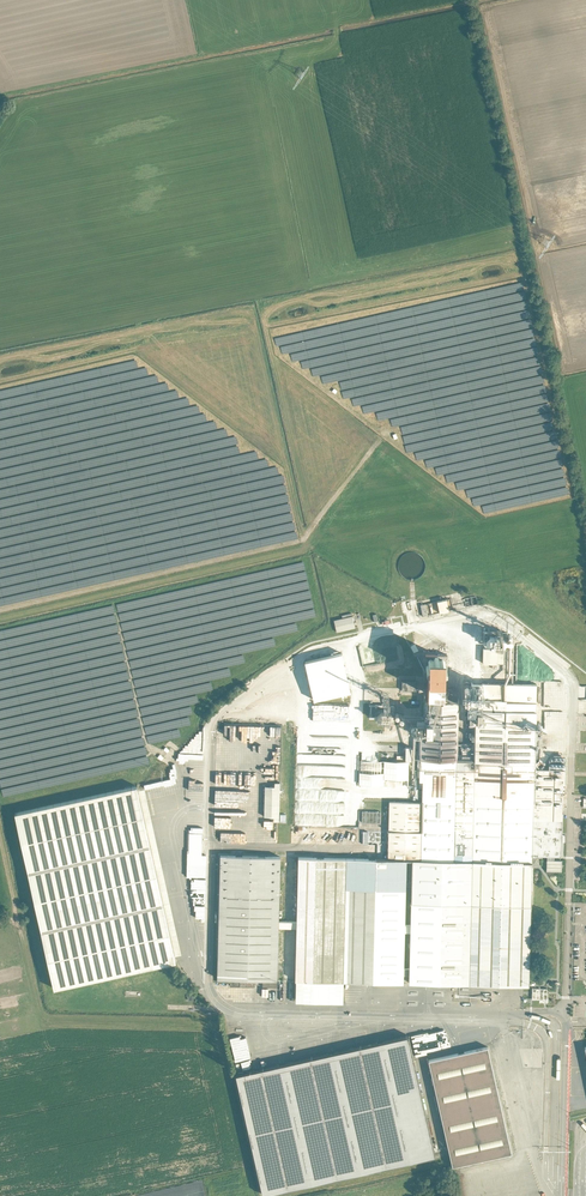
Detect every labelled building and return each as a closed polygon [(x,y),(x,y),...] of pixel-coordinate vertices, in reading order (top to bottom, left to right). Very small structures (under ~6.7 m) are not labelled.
[(421,569),(424,570),(428,557),(408,551),(406,556),(403,555),(397,572),(418,579),(421,569)] [(526,577),(521,582),(539,598),(544,593),(526,577)] [(449,610),(447,599),(437,601),(440,612),(449,610)] [(567,621),(570,615),(555,605),(551,611),(567,621)] [(334,620),(337,632),(355,627),(353,616),(352,616),(351,613),(342,615),(342,618),(334,620)] [(506,663),(507,648),(484,647),(484,662),(493,663),(492,668),(497,668),(497,663),(506,663)] [(315,700),(353,692),(345,652),(307,660),(315,700)] [(376,859),(346,858),(298,857),(297,921),(279,921),(280,856),(220,855),(217,978),(217,982),(230,982),(230,986),(255,986),(255,979),(263,979),(262,986),(277,987),(277,979),(279,927),(296,928),(295,980),(296,980),(343,981),(403,982),(403,974),(409,974),(409,982),(523,985),(529,985),(532,862),(533,862),(535,858),(532,856),(532,855),(547,855),(547,870),(561,871),(562,860),(554,859),(554,856),(561,856),(563,791),(564,791),(565,770),(534,769),(536,684),(471,683),(470,724),(475,724),(474,767),(471,767),(472,744),(462,744),(462,759),(456,759),(458,701),(445,701),(445,693),(443,693),(444,679),(447,679),(447,655),(425,654),(425,678),(428,678),(427,693),(436,693),(436,701),(425,700),(424,734),(421,734),(420,763),(417,763),(417,778),(420,778),(419,788),(423,788),(422,801),(422,802),(389,801),(388,859),(377,858),(377,857),(376,857),(376,859)] [(416,690),(417,681),(402,680),(402,690),(416,690)] [(378,712),(378,722),(390,722),(390,723),(395,723),(395,706),(390,706),(390,712),(378,712)] [(561,765),(561,756),(554,755),(553,761),(550,761),(550,765),(561,765)] [(297,777),(298,826),(336,825),(338,821),(339,821),(344,821),(344,812),(341,812),(341,809),(346,797),(345,778),(340,776),(340,775),(339,777),(317,778),(317,769),(316,769),(311,767),(311,769),(310,756),(303,756),(309,759),(307,762),(308,765),(304,764),(304,769),(306,769),(306,773),(304,773),(312,776),(297,777)] [(405,760),(359,761),(360,775),(406,775),(405,760)] [(176,961),(137,786),(15,813),(38,916),(54,988),(176,961)] [(280,786),(265,786),(264,816),(279,816),(280,792),(282,792),(282,790),(280,790),(280,786)] [(362,811),(362,822),(380,822),(381,811),(362,811)] [(532,988),(532,999),(543,999),(543,1001),(547,1001),(547,988),(532,988)] [(230,1037),(246,1035),(244,1021),(228,1024),(230,1037)] [(435,1155),(424,1105),(408,1035),(236,1074),(263,1194),(435,1155)] [(511,1152),(501,1105),(488,1046),(429,1059),(452,1165),(511,1152)] [(530,1050),(530,1064),(542,1064),(542,1050),(530,1050)] [(409,1179),(403,1180),(405,1190),(411,1188),(409,1179)] [(403,1180),(397,1181),(399,1191),(405,1190),(403,1180)] [(397,1181),(391,1183),(394,1192),(399,1191),(397,1181)] [(391,1183),(385,1184),(388,1194),(394,1192),(391,1183)] [(385,1184),(380,1186),(382,1195),(388,1194),(385,1184)] [(374,1187),(376,1195),(378,1195),(382,1195),(380,1186),(374,1187)]
